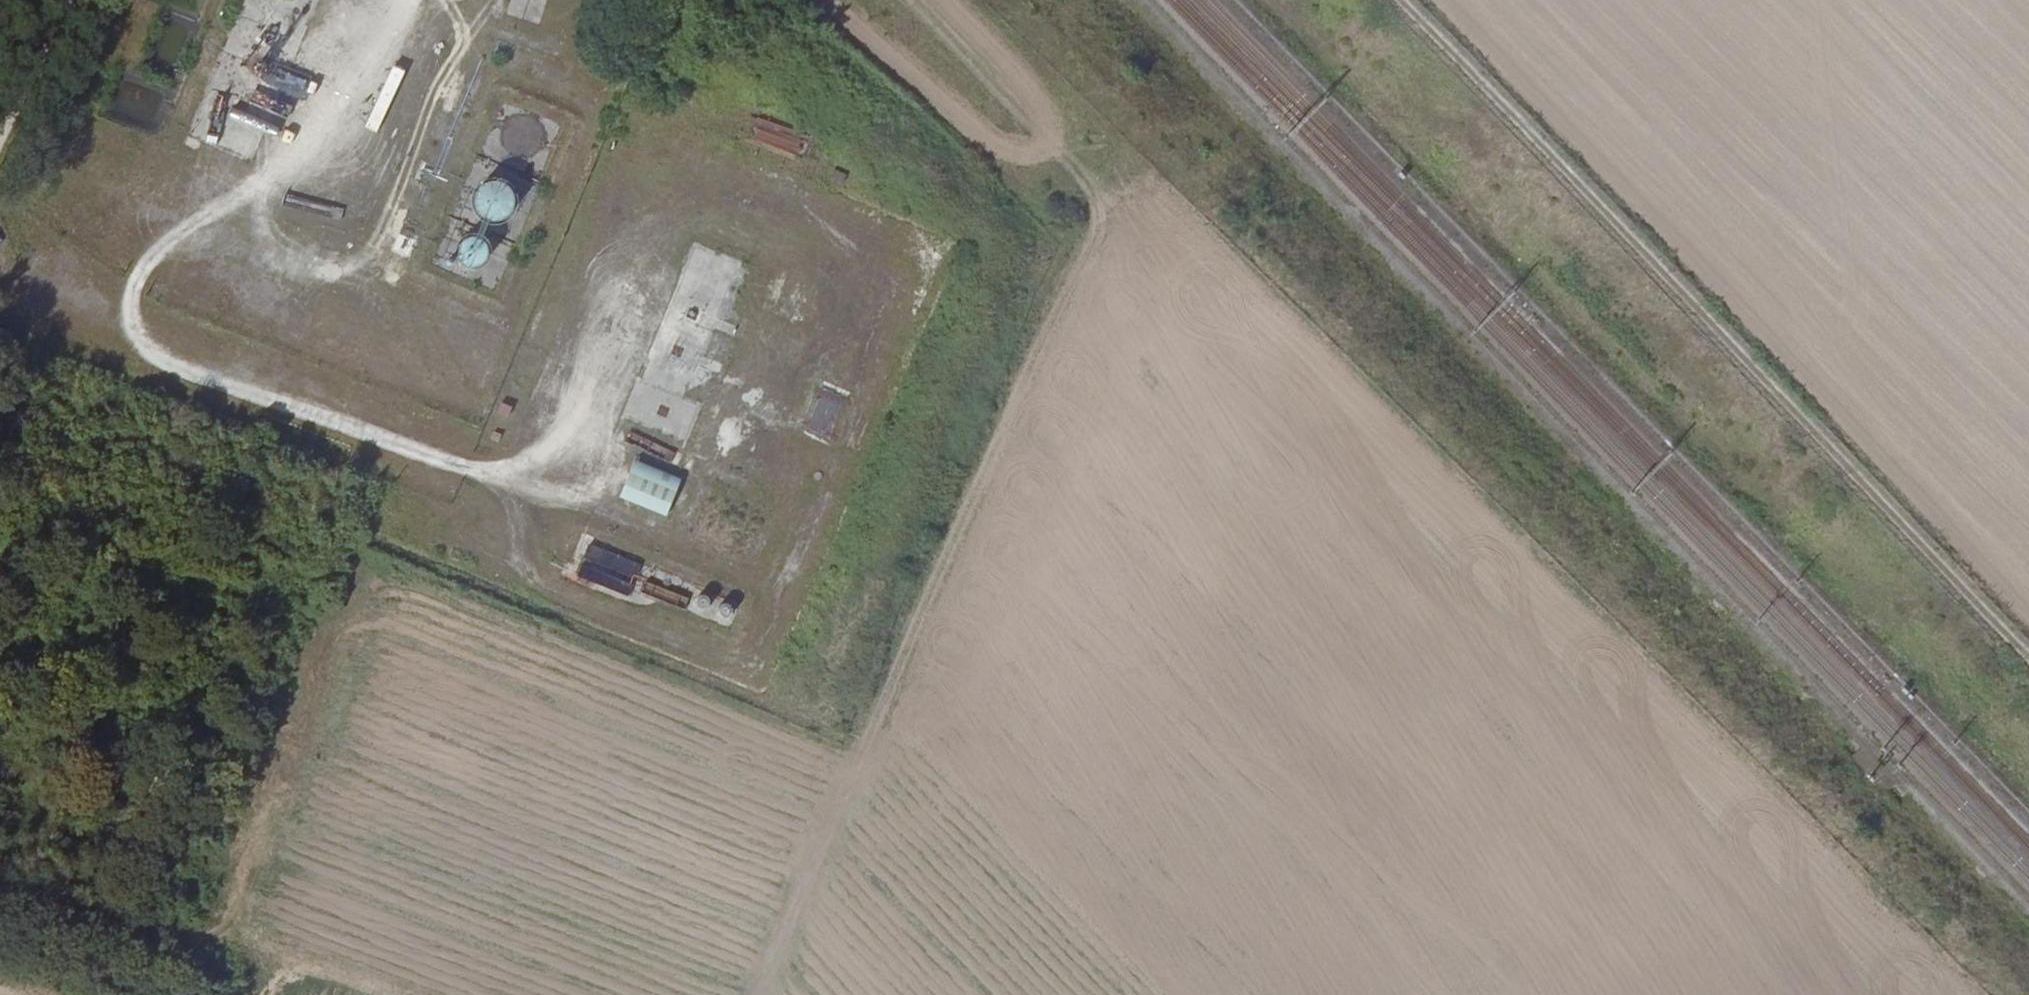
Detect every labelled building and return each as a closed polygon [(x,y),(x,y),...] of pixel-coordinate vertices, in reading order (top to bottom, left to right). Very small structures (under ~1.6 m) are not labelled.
[(757,114),(750,129),(803,154),(810,139),(757,114)] [(487,220),(497,222),(506,219),(513,212),(515,202),(512,192),(504,186),(494,184),(485,187),(478,195),(476,204),(480,214),(487,220)] [(482,265),(488,259),(490,251),(488,244),(482,238),(474,237),(466,239),(461,245),(459,252),(461,260),(467,265),(475,267),(482,265)] [(816,387),(802,425),(830,435),(844,397),(816,387)] [(684,479),(636,460),(621,496),(669,516),(684,479)] [(578,576),(630,592),(640,559),(588,543),(578,576)] [(691,610),(729,625),(736,606),(698,592),(691,610)]
